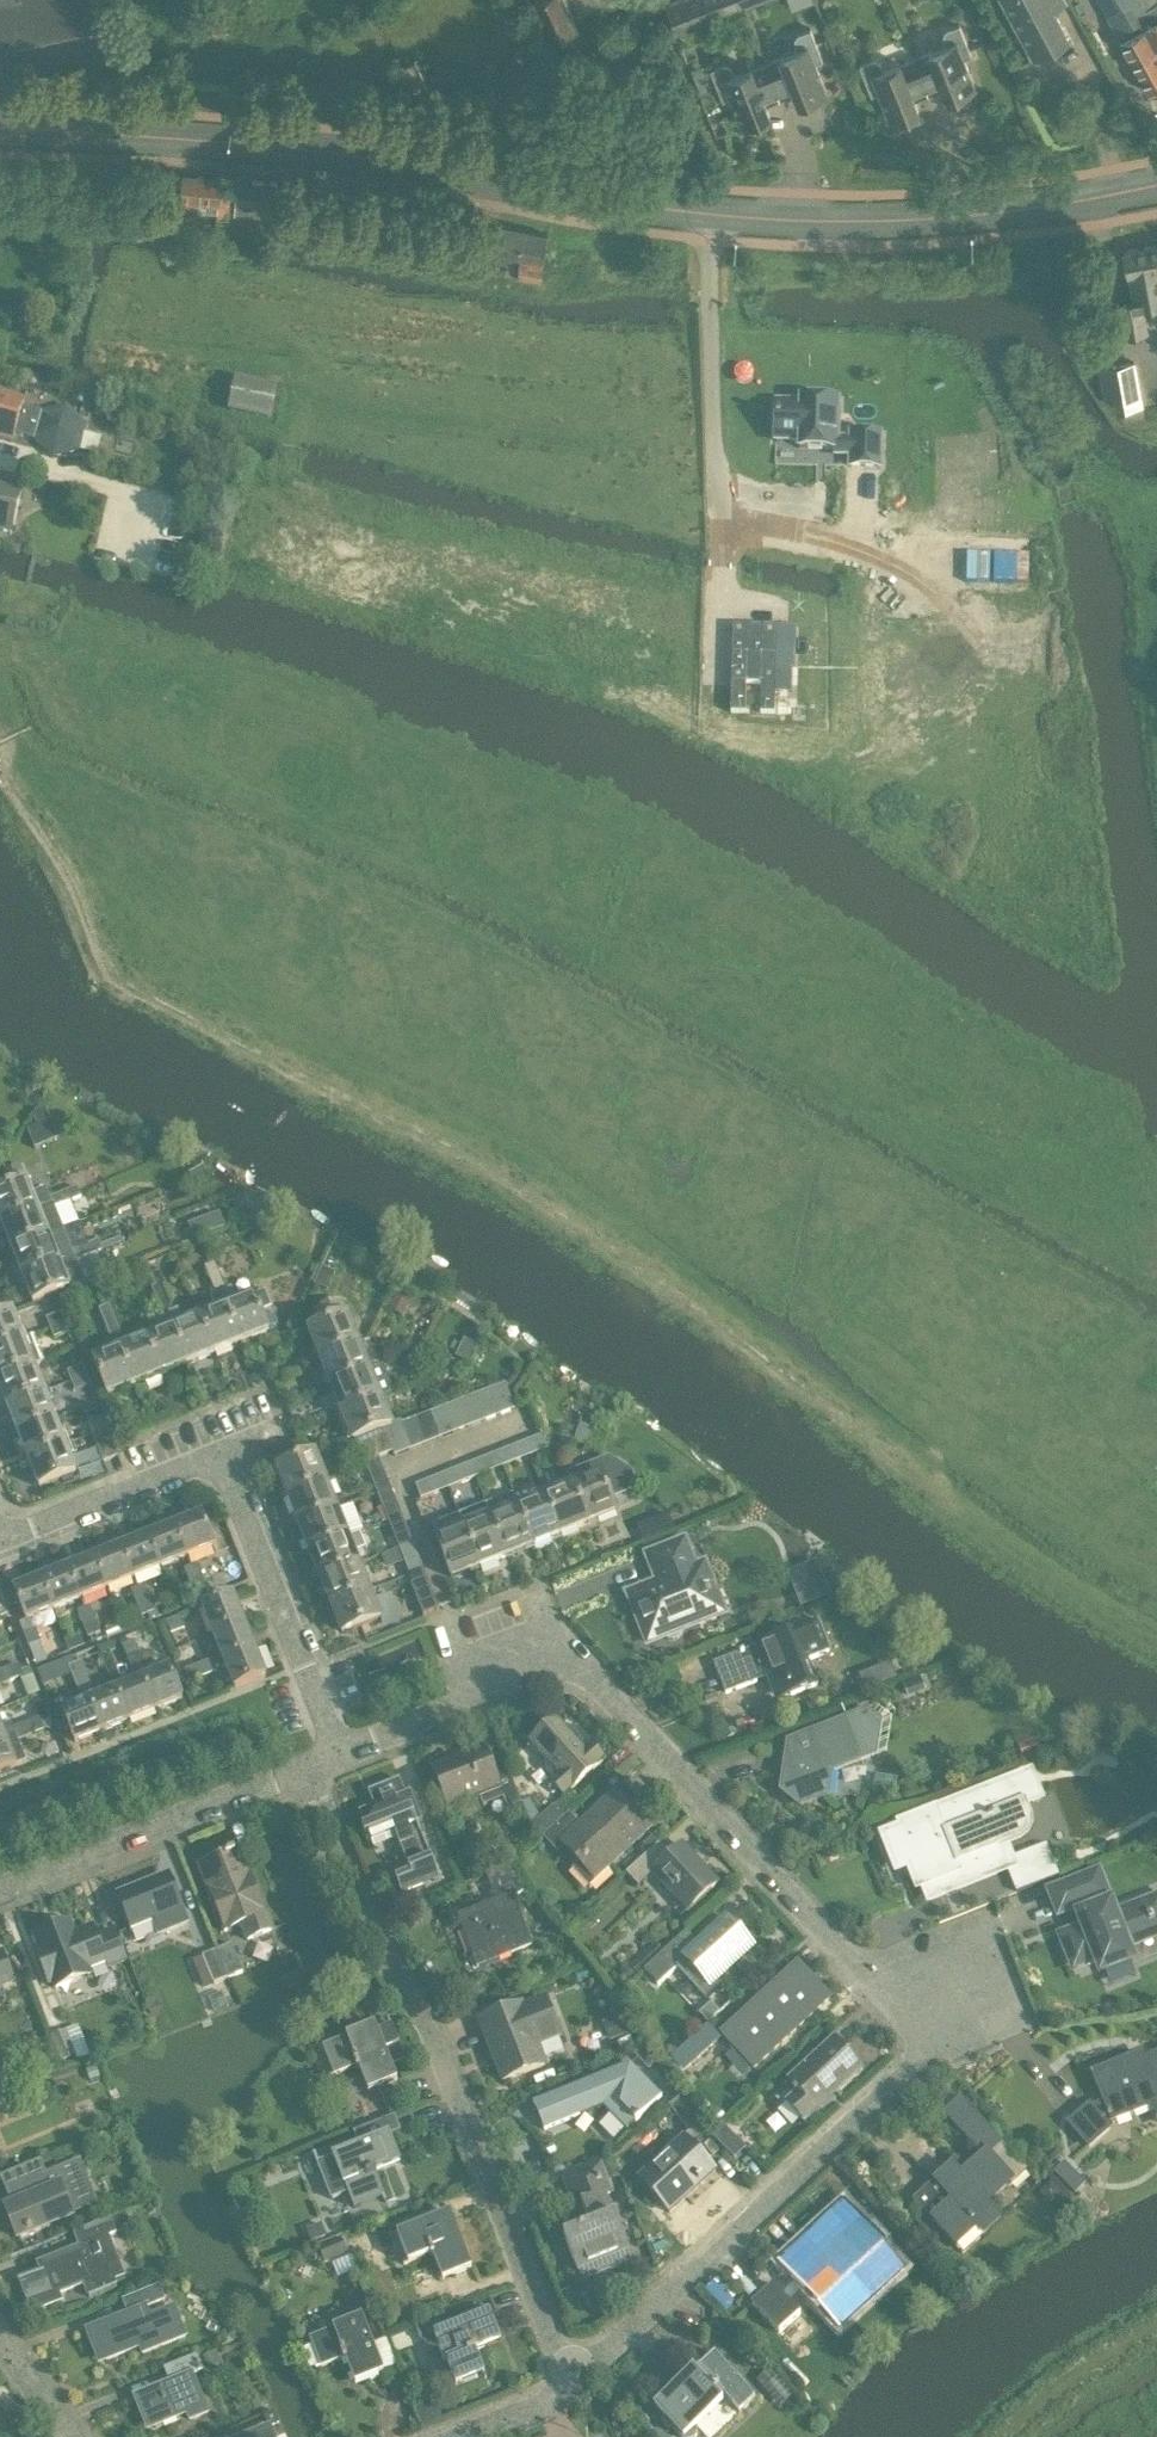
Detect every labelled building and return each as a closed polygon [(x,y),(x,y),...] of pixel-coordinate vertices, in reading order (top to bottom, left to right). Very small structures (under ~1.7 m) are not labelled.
[(103,25),(93,0),(0,0),(0,49),(103,25)] [(695,26),(685,0),(675,0),(668,3),(679,32),(695,26)] [(695,26),(712,19),(704,0),(685,0),(695,26)] [(712,19),(729,13),(724,0),(704,0),(712,19)] [(729,13),(744,7),(741,0),(724,0),(729,13)] [(1010,10),(1035,56),(1069,38),(1053,9),(1065,2),(1064,0),(1005,0),(1010,10)] [(1108,17),(1133,4),(1156,49),(1156,0),(1099,0),(1108,17)] [(1108,17),(1117,33),(1139,21),(1143,27),(1120,39),(1150,94),(1156,90),(1156,49),(1133,4),(1108,17)] [(915,59),(930,95),(944,89),(948,99),(976,88),(964,58),(972,55),(960,24),(947,29),(944,33),(944,38),(946,45),(929,52),(930,53),(915,59)] [(767,64),(781,99),(795,94),(799,103),(827,92),(815,63),(823,60),(811,29),(799,34),(796,38),(795,43),(798,50),(781,57),(781,58),(767,64)] [(916,100),(930,95),(915,59),(901,65),(901,63),(884,70),(881,63),(877,60),(872,59),(860,64),(872,95),(880,92),(892,121),(919,110),(916,100)] [(767,105),(781,99),(767,64),(753,69),(752,68),(735,75),(732,68),(729,64),(724,64),(711,69),(723,100),(731,96),(743,126),(771,115),(767,105)] [(184,175),(181,208),(181,210),(194,211),(196,198),(219,199),(217,220),(227,222),(232,179),(184,175)] [(238,179),(235,213),(275,217),(278,183),(238,179)] [(547,246),(549,237),(549,236),(499,225),(491,261),(506,265),(505,271),(541,278),(547,246)] [(1147,329),(1144,305),(1155,303),(1156,303),(1156,245),(1124,251),(1128,273),(1130,272),(1135,299),(1118,302),(1124,335),(1148,331),(1147,329)] [(1110,367),(1099,369),(1101,381),(1104,398),(1109,397),(1114,396),(1116,408),(1116,410),(1117,410),(1121,409),(1143,405),(1141,391),(1135,362),(1111,367),(1110,367)] [(229,411),(269,420),(276,386),(236,378),(229,411)] [(15,435),(34,440),(34,441),(53,459),(79,452),(97,456),(101,437),(84,433),(86,426),(66,406),(40,414),(22,409),(24,401),(0,395),(0,440),(13,443),(15,435)] [(879,467),(880,434),(850,434),(850,438),(837,438),(838,400),(800,399),(800,403),(776,402),(775,440),(799,441),(799,448),(835,449),(835,454),(850,455),(849,466),(879,467)] [(11,535),(22,493),(0,488),(0,532),(11,535)] [(779,631),(732,632),(732,720),(779,720),(779,631)] [(27,1130),(35,1148),(60,1138),(46,1107),(35,1114),(40,1124),(27,1130)] [(3,1224),(39,1210),(38,1208),(52,1202),(51,1200),(51,1198),(46,1187),(32,1193),(29,1184),(30,1184),(23,1168),(0,1177),(0,1178),(6,1192),(0,1194),(0,1216),(3,1224)] [(68,1203),(68,1205),(82,1199),(78,1189),(64,1194),(68,1203)] [(64,1193),(51,1198),(51,1200),(52,1202),(54,1209),(68,1203),(64,1194),(64,1193)] [(3,1224),(14,1252),(50,1237),(39,1210),(3,1224)] [(195,1241),(217,1232),(212,1218),(189,1226),(195,1241)] [(16,1270),(20,1280),(73,1258),(72,1254),(86,1248),(89,1255),(102,1250),(98,1240),(72,1251),(69,1244),(55,1250),(50,1237),(14,1252),(12,1252),(19,1268),(21,1267),(21,1268),(16,1270)] [(35,1305),(57,1297),(71,1291),(87,1284),(77,1263),(75,1258),(73,1258),(20,1280),(24,1290),(28,1288),(35,1305)] [(208,1267),(213,1282),(222,1278),(217,1264),(208,1267)] [(329,1290),(336,1273),(323,1268),(316,1285),(329,1290)] [(159,1272),(152,1275),(157,1287),(161,1285),(163,1284),(159,1272)] [(228,1291),(222,1278),(213,1282),(218,1295),(228,1291)] [(153,1289),(159,1304),(169,1299),(163,1285),(153,1289)] [(224,1295),(243,1343),(274,1331),(267,1311),(272,1309),(266,1292),(238,1303),(233,1291),(224,1295)] [(389,1309),(403,1317),(411,1302),(396,1294),(389,1309)] [(201,1318),(216,1354),(243,1343),(224,1295),(211,1300),(216,1312),(201,1318)] [(174,1313),(169,1299),(159,1304),(164,1317),(174,1313)] [(311,1332),(322,1360),(360,1344),(349,1316),(342,1299),(317,1309),(324,1327),(311,1332)] [(100,1310),(106,1325),(116,1321),(110,1306),(100,1310)] [(170,1316),(189,1365),(216,1354),(201,1318),(184,1325),(179,1313),(170,1316)] [(25,1341),(14,1314),(0,1319),(0,1351),(25,1341)] [(49,1319),(53,1330),(67,1325),(63,1314),(49,1319)] [(148,1339),(163,1375),(189,1365),(170,1316),(168,1317),(173,1329),(148,1339)] [(121,1335),(116,1321),(106,1325),(111,1338),(121,1335)] [(57,1340),(71,1334),(67,1325),(53,1330),(57,1340)] [(121,1350),(135,1386),(163,1375),(148,1339),(121,1350)] [(35,1368),(25,1341),(0,1351),(0,1382),(35,1368)] [(471,1363),(479,1347),(466,1341),(458,1357),(471,1363)] [(322,1360),(333,1387),(371,1372),(360,1344),(322,1360)] [(109,1397),(135,1386),(121,1350),(94,1361),(109,1397)] [(10,1409),(46,1394),(35,1368),(0,1382),(0,1384),(10,1409)] [(70,1374),(74,1384),(88,1378),(84,1368),(70,1374)] [(333,1387),(344,1414),(382,1399),(371,1372),(333,1387)] [(77,1393),(92,1387),(88,1378),(74,1384),(77,1393)] [(491,1390),(501,1416),(516,1411),(505,1384),(491,1390)] [(475,1396),(486,1422),(501,1416),(491,1390),(475,1396)] [(10,1409),(20,1436),(57,1422),(46,1394),(10,1409)] [(468,1420),(471,1428),(486,1422),(475,1396),(461,1402),(468,1420)] [(354,1441),(357,1439),(386,1428),(397,1458),(413,1451),(401,1421),(392,1424),(382,1399),(344,1414),(354,1441)] [(446,1408),(457,1434),(471,1428),(468,1420),(461,1402),(446,1408)] [(432,1413),(442,1440),(457,1434),(446,1408),(432,1413)] [(418,1420),(428,1446),(442,1440),(432,1413),(417,1419),(418,1420)] [(401,1421),(413,1451),(428,1446),(418,1420),(417,1419),(404,1424),(403,1420),(401,1421)] [(90,1427),(94,1436),(108,1430),(105,1421),(90,1427)] [(20,1436),(30,1461),(66,1447),(57,1422),(20,1436)] [(588,1448),(594,1429),(581,1425),(575,1444),(588,1448)] [(357,1439),(368,1467),(381,1462),(380,1459),(394,1453),(396,1458),(397,1458),(386,1428),(357,1439)] [(105,1463),(119,1458),(108,1430),(94,1436),(105,1463)] [(525,1443),(531,1457),(548,1450),(543,1436),(525,1443)] [(499,1454),(504,1467),(531,1457),(525,1443),(499,1454)] [(77,1475),(66,1447),(30,1461),(41,1489),(77,1475)] [(471,1465),(476,1478),(504,1467),(499,1454),(471,1465)] [(277,1471),(288,1498),(327,1483),(316,1455),(277,1471)] [(609,1458),(569,1474),(569,1475),(573,1486),(574,1486),(589,1524),(615,1514),(610,1501),(637,1490),(630,1472),(609,1458)] [(368,1467),(379,1494),(392,1489),(381,1462),(368,1467)] [(444,1475),(449,1489),(476,1478),(471,1465),(444,1475)] [(421,1500),(449,1489),(444,1475),(416,1486),(421,1500)] [(288,1498),(298,1525),(338,1510),(327,1483),(288,1498)] [(547,1496),(562,1535),(589,1524),(574,1486),(573,1486),(547,1496)] [(379,1494),(390,1521),(403,1516),(392,1489),(379,1494)] [(492,1518),(507,1557),(535,1546),(520,1507),(514,1492),(486,1503),(492,1518)] [(520,1507),(535,1546),(562,1535),(547,1496),(520,1507)] [(298,1525),(309,1553),(349,1538),(338,1510),(298,1525)] [(176,1527),(189,1558),(216,1547),(204,1516),(176,1527)] [(390,1521),(400,1548),(413,1543),(403,1516),(390,1521)] [(465,1529),(480,1568),(507,1557),(492,1518),(465,1529)] [(664,1519),(652,1524),(656,1534),(668,1529),(664,1519)] [(150,1538),(162,1569),(189,1558),(176,1527),(150,1538)] [(452,1579),(480,1568),(465,1529),(437,1540),(452,1579)] [(123,1548),(136,1580),(162,1569),(150,1538),(123,1548)] [(309,1553),(320,1580),(359,1564),(349,1538),(309,1553)] [(715,1616),(704,1590),(713,1586),(704,1565),(695,1569),(684,1541),(647,1556),(660,1588),(658,1593),(632,1604),(648,1643),(663,1637),(668,1640),(674,1641),(678,1639),(682,1635),(683,1629),(715,1616)] [(400,1548),(411,1576),(424,1571),(413,1543),(400,1548)] [(96,1559),(109,1590),(136,1580),(123,1548),(96,1559)] [(70,1570),(82,1601),(109,1590),(96,1559),(70,1570)] [(320,1580),(331,1607),(370,1592),(359,1564),(320,1580)] [(187,1570),(192,1583),(204,1579),(199,1565),(187,1570)] [(43,1580),(56,1612),(82,1601),(70,1570),(43,1580)] [(412,1585),(424,1616),(440,1610),(424,1571),(411,1576),(415,1584),(412,1585)] [(805,1586),(814,1607),(833,1600),(825,1578),(824,1578),(805,1586)] [(209,1592),(204,1579),(192,1583),(197,1597),(209,1592)] [(28,1623),(56,1612),(43,1580),(16,1592),(28,1623)] [(133,1592),(138,1605),(151,1600),(146,1586),(133,1592)] [(1,1618),(9,1615),(0,1591),(0,1615),(1,1618)] [(381,1619),(370,1592),(331,1607),(342,1635),(381,1619)] [(204,1609),(215,1636),(246,1624),(235,1597),(204,1609)] [(156,1613),(151,1600),(138,1605),(143,1618),(156,1613)] [(80,1613),(85,1626),(97,1621),(92,1608),(80,1613)] [(172,1635),(186,1629),(181,1618),(168,1623),(172,1635)] [(103,1634),(97,1621),(85,1626),(90,1639),(103,1634)] [(808,1662),(832,1653),(819,1621),(755,1647),(755,1648),(715,1664),(726,1694),(767,1678),(776,1702),(818,1686),(808,1662)] [(215,1636),(225,1663),(257,1650),(246,1624),(215,1636)] [(31,1646),(42,1642),(37,1630),(26,1634),(31,1646)] [(65,1642),(70,1652),(84,1646),(80,1636),(65,1642)] [(123,1647),(128,1660),(140,1655),(135,1642),(123,1647)] [(225,1663),(236,1689),(236,1690),(267,1678),(257,1650),(225,1663)] [(146,1669),(140,1655),(128,1660),(134,1673),(146,1669)] [(200,1666),(205,1678),(218,1673),(213,1661),(200,1666)] [(71,1668),(76,1681),(88,1676),(83,1663),(71,1668)] [(8,1670),(13,1682),(25,1677),(20,1665),(8,1670)] [(192,1683),(205,1678),(200,1666),(187,1671),(192,1683)] [(13,1682),(8,1670),(0,1673),(0,1687),(13,1682)] [(144,1680),(157,1711),(183,1701),(171,1670),(144,1680)] [(93,1689),(88,1676),(76,1681),(81,1694),(93,1689)] [(117,1691),(129,1722),(157,1711),(144,1680),(117,1691)] [(91,1701),(104,1733),(129,1722),(117,1691),(91,1701)] [(76,1744),(104,1733),(91,1701),(64,1712),(76,1744)] [(874,1754),(879,1722),(867,1712),(792,1741),(788,1768),(786,1769),(782,1791),(801,1806),(827,1796),(831,1771),(874,1754)] [(8,1739),(7,1738),(17,1734),(20,1741),(21,1741),(34,1736),(30,1724),(16,1729),(14,1724),(4,1728),(0,1719),(0,1742),(8,1739)] [(30,1724),(34,1736),(47,1731),(42,1719),(30,1724)] [(565,1796),(604,1761),(591,1746),(586,1750),(558,1719),(532,1743),(560,1775),(552,1782),(565,1796)] [(21,1741),(20,1741),(17,1734),(7,1738),(8,1739),(0,1742),(0,1774),(19,1767),(12,1750),(23,1746),(21,1741)] [(1018,1743),(1022,1757),(1042,1752),(1038,1738),(1018,1743)] [(509,1810),(523,1804),(509,1769),(496,1775),(486,1749),(433,1770),(449,1810),(481,1797),(485,1808),(505,1800),(509,1810)] [(873,1786),(896,1790),(898,1778),(875,1773),(873,1786)] [(905,1830),(885,1837),(894,1859),(904,1855),(908,1864),(916,1885),(922,1884),(928,1899),(1006,1868),(1011,1880),(1016,1893),(1058,1876),(1053,1863),(1046,1845),(1015,1858),(1010,1847),(1009,1843),(1019,1839),(1026,1835),(1029,1826),(1029,1817),(1024,1803),(1039,1797),(1030,1775),(984,1793),(903,1825),(905,1830)] [(375,1808),(359,1814),(364,1827),(362,1828),(365,1837),(368,1835),(371,1843),(395,1833),(411,1872),(395,1879),(401,1894),(438,1880),(417,1825),(424,1823),(412,1793),(407,1794),(401,1780),(369,1792),(375,1808)] [(570,1813),(565,1818),(544,1837),(557,1852),(561,1853),(566,1848),(580,1863),(575,1868),(575,1872),(588,1886),(591,1886),(609,1870),(607,1867),(649,1829),(616,1793),(581,1826),(570,1813)] [(543,1838),(544,1837),(565,1818),(554,1806),(533,1826),(543,1838)] [(687,1912),(717,1884),(682,1846),(670,1857),(658,1844),(626,1874),(638,1887),(652,1874),(687,1912)] [(226,1933),(241,1927),(247,1943),(274,1932),(268,1917),(256,1887),(249,1890),(234,1853),(227,1856),(228,1858),(200,1870),(226,1933)] [(532,1945),(514,1898),(524,1893),(518,1878),(512,1864),(486,1874),(497,1903),(458,1918),(477,1968),(499,1960),(499,1958),(532,1945)] [(1075,1965),(1097,1956),(1102,1969),(1129,1958),(1124,1945),(1156,1932),(1156,1901),(1139,1908),(1137,1904),(1111,1914),(1108,1906),(1103,1908),(1098,1895),(1103,1893),(1096,1876),(1053,1893),(1060,1910),(1080,1903),(1085,1915),(1081,1917),(1086,1929),(1064,1938),(1075,1965)] [(160,1935),(188,1924),(174,1888),(164,1892),(159,1878),(151,1882),(151,1883),(119,1895),(133,1929),(154,1920),(160,1935)] [(653,1963),(644,1971),(659,1987),(667,1979),(678,1969),(706,2000),(720,1987),(715,1981),(752,1948),(728,1921),(698,1947),(685,1933),(678,1940),(653,1963)] [(36,1936),(41,1950),(36,1951),(50,1985),(107,1962),(109,1968),(126,1962),(115,1932),(98,1938),(95,1928),(76,1936),(70,1923),(36,1936)] [(643,1952),(650,1961),(664,1949),(657,1941),(643,1952)] [(218,1951),(230,1979),(243,1974),(232,1945),(218,1951)] [(214,1985),(230,1979),(218,1951),(204,1956),(214,1985)] [(15,1983),(3,1953),(0,1955),(0,1988),(15,1983)] [(745,1959),(737,1967),(751,1981),(759,1973),(745,1959)] [(753,2070),(828,2001),(797,1966),(721,2035),(753,2070)] [(537,2048),(560,2039),(546,2002),(524,2011),(523,2008),(481,2024),(504,2083),(545,2067),(537,2048)] [(711,2003),(698,2014),(707,2024),(720,2013),(711,2003)] [(389,2020),(375,2026),(347,2037),(348,2039),(324,2049),(335,2077),(359,2067),(369,2093),(398,2081),(392,2067),(406,2062),(389,2020)] [(682,2073),(720,2038),(708,2026),(671,2061),(682,2073)] [(66,2032),(51,2038),(61,2063),(76,2057),(66,2032)] [(836,2095),(862,2071),(833,2039),(785,2083),(794,2092),(792,2095),(794,2098),(786,2105),(801,2121),(833,2092),(836,2095)] [(1071,2124),(1072,2125),(1089,2144),(1109,2127),(1108,2125),(1105,2123),(1156,2102),(1156,2056),(1133,2065),(1131,2059),(1095,2073),(1107,2103),(1104,2104),(1093,2108),(1092,2108),(1091,2106),(1071,2124)] [(582,2085),(534,2104),(544,2131),(602,2108),(625,2131),(633,2123),(633,2124),(660,2099),(629,2066),(618,2077),(613,2073),(602,2084),(598,2079),(587,2090),(582,2085)] [(669,2215),(715,2173),(691,2146),(706,2132),(681,2098),(668,2108),(688,2135),(638,2180),(669,2215)] [(935,2183),(935,2184),(916,2201),(915,2202),(958,2249),(978,2231),(983,2237),(1001,2220),(988,2206),(1008,2188),(1009,2190),(1028,2173),(962,2100),(946,2115),(983,2157),(961,2176),(953,2167),(935,2183)] [(395,2118),(355,2134),(360,2147),(334,2157),(334,2158),(319,2164),(333,2200),(350,2193),(356,2209),(384,2198),(375,2174),(401,2164),(390,2136),(401,2132),(395,2118)] [(734,2161),(745,2150),(722,2127),(711,2138),(734,2161)] [(1,2178),(1,2179),(9,2198),(13,2196),(17,2205),(6,2209),(18,2239),(74,2216),(72,2212),(79,2209),(70,2187),(83,2182),(84,2182),(86,2182),(78,2164),(82,2162),(82,2161),(47,2175),(42,2161),(1,2178)] [(575,2270),(587,2266),(592,2277),(621,2266),(617,2254),(628,2250),(616,2217),(613,2218),(605,2197),(611,2194),(600,2167),(564,2181),(583,2230),(563,2239),(575,2270)] [(840,2331),(906,2271),(846,2205),(780,2265),(840,2331)] [(119,2235),(119,2233),(133,2228),(128,2214),(76,2235),(81,2249),(41,2264),(44,2272),(19,2281),(20,2283),(21,2282),(42,2310),(63,2302),(60,2295),(86,2285),(91,2299),(119,2288),(117,2281),(126,2278),(111,2239),(119,2235)] [(443,2281),(472,2269),(450,2214),(421,2225),(422,2227),(398,2237),(409,2264),(431,2256),(431,2258),(434,2257),(443,2281)] [(323,2224),(303,2232),(308,2245),(328,2238),(323,2224)] [(319,2251),(325,2266),(349,2256),(343,2242),(319,2251)] [(780,2335),(801,2316),(774,2286),(753,2305),(780,2335)] [(163,2348),(188,2338),(175,2304),(150,2314),(148,2309),(167,2302),(162,2287),(125,2302),(130,2316),(95,2330),(108,2363),(143,2349),(145,2355),(163,2348)] [(421,2341),(434,2336),(445,2364),(447,2363),(456,2387),(485,2376),(477,2354),(479,2353),(478,2351),(485,2348),(482,2339),(497,2332),(489,2313),(442,2331),(437,2318),(415,2327),(421,2341)] [(335,2330),(311,2340),(322,2369),(344,2360),(345,2362),(347,2361),(356,2384),(385,2372),(384,2371),(397,2366),(386,2339),(373,2345),(363,2318),(334,2329),(335,2330)] [(202,2355),(208,2369),(223,2363),(217,2349),(202,2355)] [(656,2410),(663,2418),(660,2421),(669,2430),(672,2428),(681,2436),(683,2436),(723,2399),(738,2415),(756,2399),(715,2355),(696,2373),(692,2369),(653,2407),(656,2410)] [(194,2377),(205,2372),(198,2357),(166,2370),(171,2384),(142,2395),(156,2429),(189,2416),(192,2422),(209,2415),(194,2377)] [(414,2407),(421,2424),(439,2416),(433,2400),(414,2407)] [(264,2422),(273,2425),(279,2423),(274,2411),(268,2414),(262,2416),(264,2422)] [(270,2429),(249,2436),(273,2436),(270,2429)]
